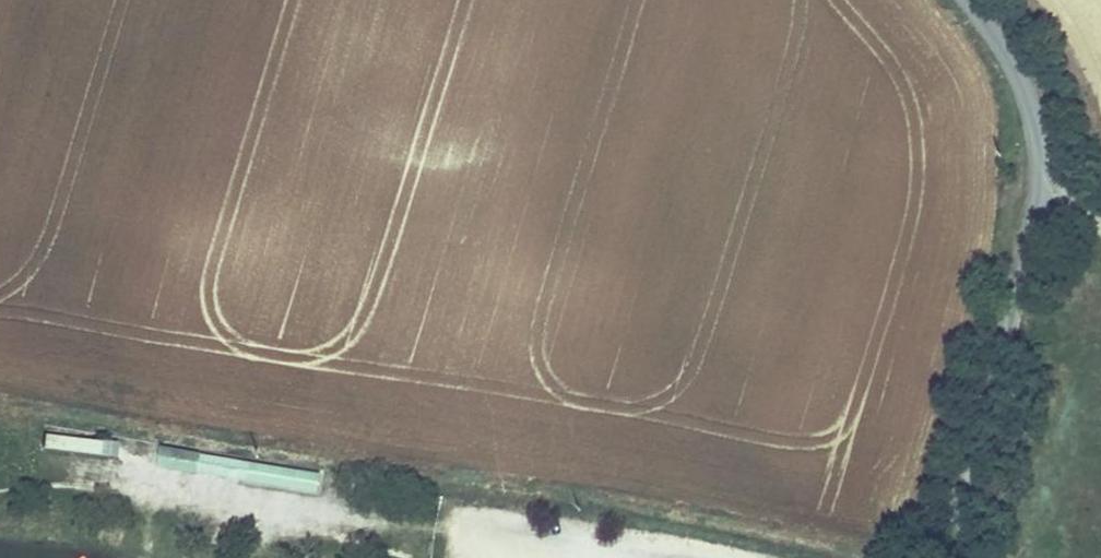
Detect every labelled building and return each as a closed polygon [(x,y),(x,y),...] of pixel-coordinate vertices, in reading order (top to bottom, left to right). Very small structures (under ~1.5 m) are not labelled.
[(45,438),(44,451),(117,454),(117,442),(45,438)] [(159,451),(157,471),(318,490),(321,470),(159,451)]
